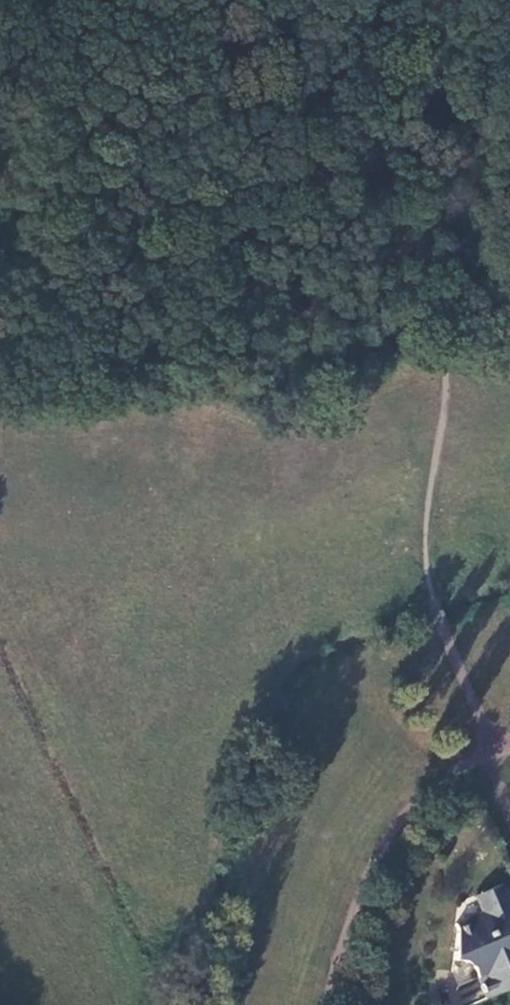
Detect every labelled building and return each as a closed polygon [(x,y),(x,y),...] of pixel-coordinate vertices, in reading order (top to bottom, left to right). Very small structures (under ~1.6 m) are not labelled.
[(486,999),(509,988),(509,928),(509,925),(509,922),(509,905),(501,884),(481,893),(486,904),(483,911),(454,924),(456,929),(453,960),(463,961),(473,968),(486,999)]
